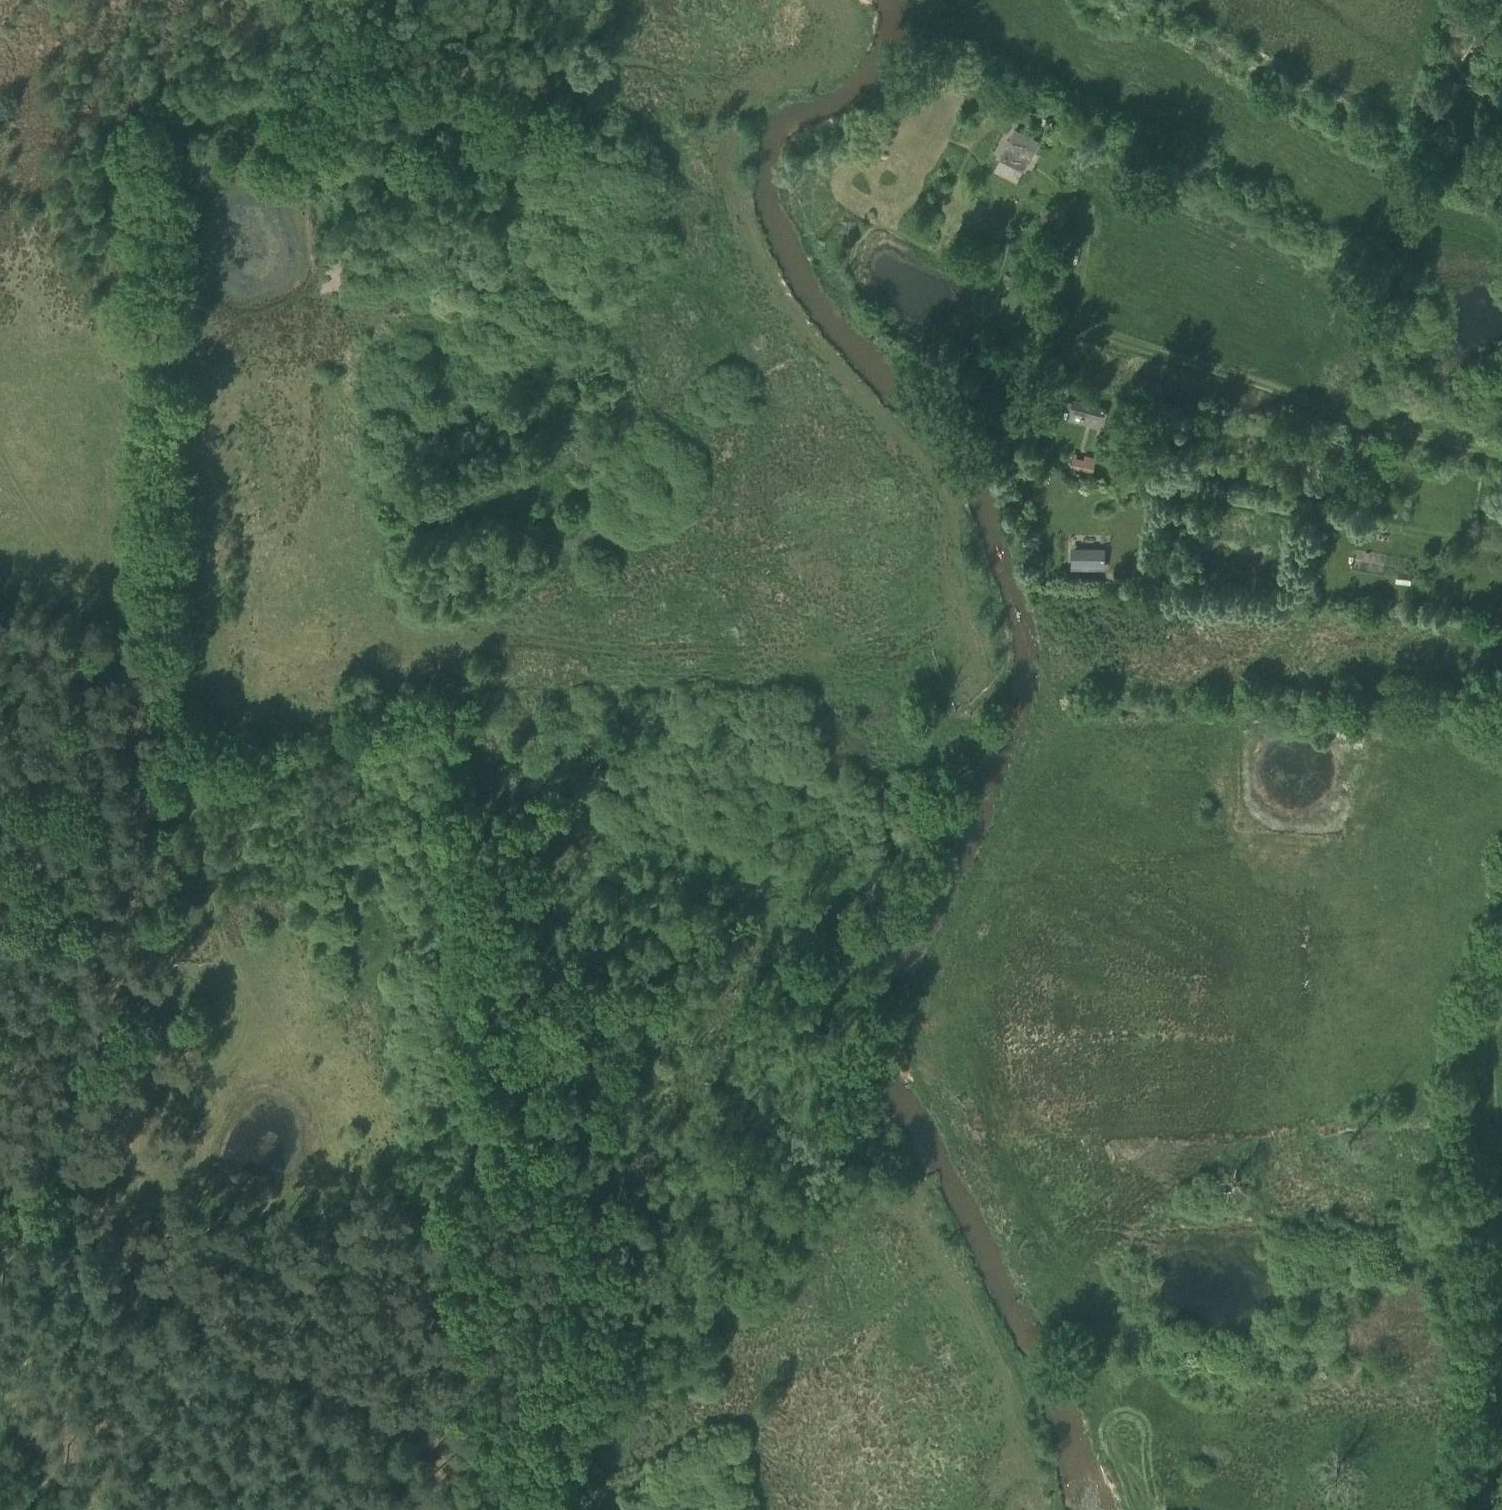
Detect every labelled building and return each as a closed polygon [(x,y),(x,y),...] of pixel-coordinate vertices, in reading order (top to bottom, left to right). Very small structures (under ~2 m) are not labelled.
[(1022,169),(1037,140),(1015,130),(1001,158),(1022,169)] [(1101,419),(1104,407),(1097,405),(1073,399),(1070,411),(1101,419)] [(1090,472),(1092,460),(1073,456),(1070,468),(1090,472)] [(1092,534),(1090,554),(1094,554),(1092,566),(1104,568),(1107,536),(1092,534)] [(1047,551),(1047,558),(1065,559),(1065,551),(1047,551)]
